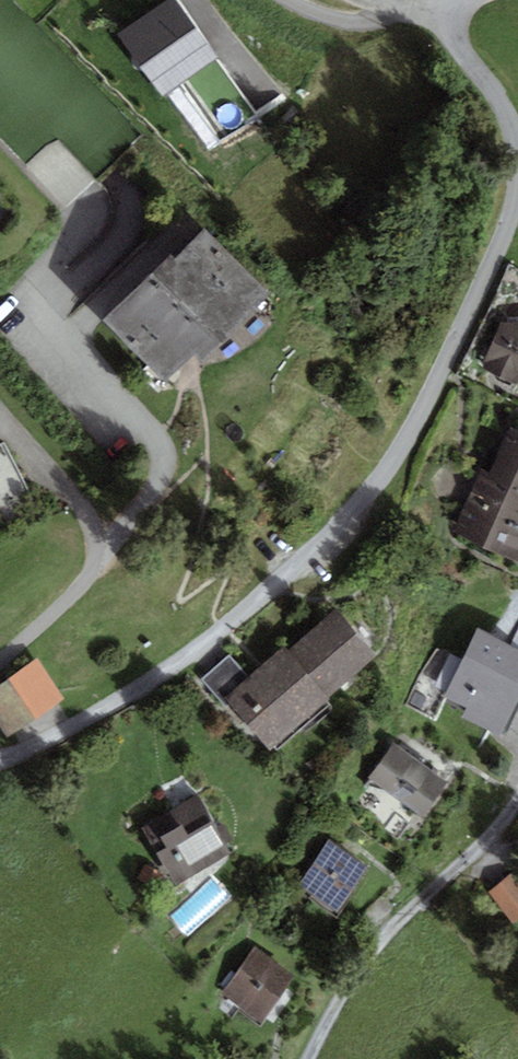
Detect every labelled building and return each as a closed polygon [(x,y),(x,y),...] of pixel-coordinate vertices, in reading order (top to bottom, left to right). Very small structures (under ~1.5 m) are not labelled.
[(185,81),(227,138),(260,114),(217,57),(176,0),(165,0),(118,34),(163,97),(185,81)] [(97,180),(55,139),(29,166),(70,207),(97,180)] [(171,254),(103,320),(164,383),(196,352),(203,360),(209,353),(271,294),(264,287),(208,229),(177,259),(171,254)] [(502,321),(482,367),(517,385),(517,320),(502,321)] [(499,424),(452,531),(517,559),(517,433),(499,424)] [(32,489),(10,440),(0,445),(0,494),(3,502),(32,489)] [(224,701),(269,750),(376,653),(336,608),(288,652),(283,647),(250,677),(224,701)] [(478,628),(443,696),(466,708),(461,717),(499,736),(517,699),(517,648),(478,628)] [(204,679),(224,701),(250,677),(230,656),(204,679)] [(0,688),(0,725),(7,736),(62,699),(38,663),(0,688)] [(450,783),(393,744),(369,779),(426,818),(450,783)] [(141,827),(175,887),(229,856),(194,796),(141,827)] [(338,915),(369,866),(329,841),(298,889),(338,915)] [(489,893),(516,925),(517,923),(517,883),(511,875),(489,893)] [(296,975),(255,948),(221,999),(262,1026),(296,975)]
